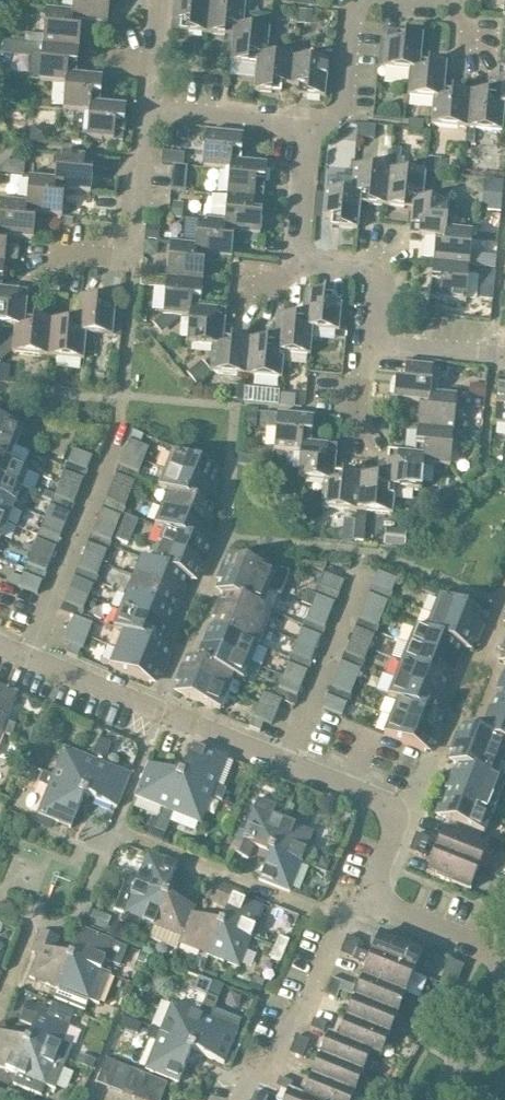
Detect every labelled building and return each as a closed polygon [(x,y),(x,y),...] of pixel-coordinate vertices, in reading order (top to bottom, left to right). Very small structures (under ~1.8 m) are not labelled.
[(109,0),(73,0),(71,13),(72,14),(71,23),(81,24),(80,25),(106,27),(109,0)] [(209,0),(173,0),(171,23),(170,32),(179,32),(179,33),(205,35),(209,0)] [(245,2),(224,0),(209,0),(205,35),(232,38),(233,29),(243,30),(243,29),(245,2)] [(25,34),(24,44),(42,46),(42,47),(78,50),(80,25),(81,24),(71,23),(72,14),(71,13),(45,11),(43,36),(25,34)] [(298,11),(297,25),(310,26),(311,12),(298,11)] [(266,58),(266,57),(269,32),(243,29),(243,30),(233,29),(232,38),(229,63),(256,66),(257,57),(266,58)] [(383,69),(409,71),(418,71),(419,63),(420,63),(422,36),(396,33),(396,34),(387,33),(386,42),(386,41),(383,69)] [(76,76),(78,50),(42,47),(38,83),(65,85),(66,76),(75,76),(76,76)] [(289,87),(291,60),(266,57),(266,58),(257,57),(256,66),(253,92),(280,95),(281,86),(289,87)] [(324,99),(328,63),(291,60),(289,87),(298,87),(297,96),(324,99)] [(444,91),(446,74),(447,65),(420,63),(419,63),(418,71),(409,71),(407,97),(433,100),(433,99),(443,100),(443,91),(444,91)] [(498,70),(496,96),(496,105),(504,106),(504,71),(498,70)] [(99,104),(102,78),(76,76),(75,76),(66,76),(65,85),(62,111),(89,114),(90,103),(99,104)] [(466,130),(470,94),(444,91),(443,91),(443,100),(433,99),(433,100),(431,126),(466,130)] [(504,108),(504,106),(496,105),(496,96),(470,94),(466,130),(503,133),(504,108)] [(3,95),(2,104),(21,106),(21,97),(3,95)] [(123,134),(125,106),(99,104),(90,103),(89,114),(86,140),(113,142),(114,133),(123,134)] [(421,131),(421,122),(408,121),(407,130),(421,131)] [(357,125),(356,138),(374,140),(375,127),(357,125)] [(29,129),(28,142),(46,143),(46,135),(41,129),(29,129)] [(473,144),(474,132),(466,131),(465,143),(473,144)] [(241,163),(243,137),(207,133),(203,170),(229,172),(230,172),(231,162),(240,163),(241,163)] [(423,201),(425,175),(399,172),(401,150),(391,149),(391,154),(386,207),(411,210),(412,210),(413,201),(423,202),(423,201)] [(386,207),(391,154),(382,153),(380,170),(353,168),(351,194),(350,195),(360,195),(359,205),(360,205),(386,207)] [(90,195),(93,166),(84,165),(85,157),(57,154),(54,181),(55,181),(54,191),(64,192),(64,193),(90,195)] [(162,154),(161,164),(179,166),(180,155),(162,154)] [(470,156),(464,163),(473,171),(479,165),(470,156)] [(428,159),(427,173),(439,174),(440,160),(428,159)] [(264,193),(266,165),(241,163),(240,163),(231,162),(230,172),(229,172),(227,198),(263,201),(263,192),(264,193)] [(173,167),(171,181),(184,183),(185,168),(173,167)] [(62,219),(64,193),(64,192),(54,191),(55,181),(54,181),(28,178),(25,204),(26,204),(25,215),(35,216),(62,219)] [(357,231),(360,205),(359,205),(360,195),(350,195),(351,194),(319,191),(315,226),(330,227),(330,229),(357,231)] [(262,209),(263,201),(227,198),(224,223),(225,223),(224,233),(233,234),(260,237),(262,210),(262,209)] [(447,230),(449,204),(423,201),(423,202),(413,201),(412,210),(411,210),(409,236),(435,239),(435,238),(445,239),(446,230),(447,230)] [(35,216),(25,215),(26,204),(25,204),(0,202),(0,239),(7,239),(7,240),(33,242),(35,216)] [(173,203),(171,219),(181,220),(183,204),(173,203)] [(231,261),(233,234),(224,233),(225,223),(224,223),(198,220),(196,247),(197,247),(196,257),(205,257),(205,258),(231,261)] [(145,226),(144,240),(157,241),(158,227),(145,226)] [(473,232),(447,230),(446,230),(445,239),(435,238),(435,239),(433,264),(469,268),(473,232)] [(144,242),(143,255),(149,256),(155,249),(156,243),(144,242)] [(203,283),(205,258),(205,257),(196,257),(197,247),(196,247),(170,244),(166,280),(203,283)] [(466,304),(469,268),(433,264),(429,300),(466,304)] [(482,270),(482,281),(492,282),(493,270),(482,270)] [(200,310),(200,309),(203,283),(166,280),(163,316),(189,318),(190,318),(191,309),(200,310)] [(28,294),(28,293),(2,291),(0,291),(0,327),(15,328),(15,327),(24,328),(25,319),(26,319),(28,294)] [(304,320),(303,329),(313,330),(313,331),(346,334),(349,306),(333,305),(333,296),(306,293),(304,320)] [(112,338),(115,310),(106,309),(106,300),(79,298),(77,324),(76,334),(86,335),(112,338)] [(223,338),(225,321),(226,312),(200,309),(200,310),(191,309),(190,318),(189,318),(187,344),(212,347),(213,346),(222,347),(223,338)] [(311,357),(313,331),(313,330),(303,329),(304,320),(277,317),(275,343),(276,343),(275,353),(284,354),(311,357)] [(51,322),(26,319),(25,319),(24,328),(15,327),(15,328),(12,354),(48,358),(51,322)] [(83,361),(86,335),(76,334),(77,324),(51,322),(48,358),(83,361)] [(246,377),(249,340),(223,338),(222,347),(213,346),(212,347),(210,373),(246,377)] [(282,380),(284,354),(275,353),(276,343),(275,343),(249,340),(246,377),(282,380)] [(201,363),(188,374),(196,385),(209,374),(201,363)] [(431,394),(433,368),(406,366),(405,374),(396,374),(394,401),(420,403),(429,404),(430,394),(431,394)] [(471,384),(470,397),(485,398),(486,385),(471,384)] [(498,384),(494,424),(504,426),(504,385),(498,384)] [(232,388),(231,401),(243,402),(244,389),(232,388)] [(457,397),(431,394),(430,394),(429,404),(420,403),(417,429),(454,432),(465,433),(466,423),(455,421),(457,397)] [(281,396),(280,406),(294,407),(295,397),(281,396)] [(311,445),(314,419),(314,418),(278,415),(274,451),(300,453),(301,453),(301,444),(311,445)] [(244,416),(243,429),(256,430),(256,416),(244,416)] [(23,430),(0,420),(0,441),(16,447),(23,430)] [(450,468),(454,432),(417,429),(415,455),(414,455),(424,456),(423,465),(424,466),(450,468)] [(140,446),(144,436),(133,431),(129,441),(140,446)] [(468,433),(467,441),(473,448),(480,448),(481,434),(468,433)] [(0,441),(0,460),(9,464),(10,463),(16,447),(0,441)] [(335,473),(336,456),(337,447),(311,445),(301,444),(301,453),(300,453),(297,480),(323,482),(333,483),(334,473),(335,473)] [(210,478),(214,468),(174,452),(167,470),(216,490),(220,481),(210,478)] [(421,492),(424,466),(423,465),(424,456),(414,455),(415,455),(388,452),(386,478),(385,488),(396,489),(421,492)] [(54,455),(51,463),(60,467),(64,459),(54,455)] [(29,471),(10,463),(9,464),(0,460),(0,480),(22,489),(29,471)] [(74,475),(78,466),(68,462),(64,471),(74,475)] [(126,480),(131,469),(120,465),(116,476),(126,480)] [(85,480),(89,470),(78,466),(74,475),(85,480)] [(137,484),(141,473),(131,469),(126,480),(137,484)] [(216,490),(167,470),(160,488),(169,492),(170,491),(200,503),(203,495),(213,498),(216,490)] [(360,476),(335,473),(334,473),(333,483),(323,482),(321,508),(356,512),(360,476)] [(393,515),(396,489),(385,488),(386,478),(360,476),(356,512),(393,515)] [(0,480),(0,500),(15,506),(22,489),(0,480)] [(446,488),(438,494),(444,503),(452,497),(446,488)] [(206,516),(209,506),(200,503),(170,491),(169,492),(170,492),(163,509),(212,528),(215,520),(206,516)] [(61,509),(64,499),(55,495),(51,505),(61,509)] [(71,513),(75,504),(64,499),(61,509),(71,513)] [(15,506),(0,500),(0,520),(8,523),(15,506)] [(113,514),(117,504),(106,500),(102,510),(113,514)] [(123,518),(127,508),(117,504),(113,514),(123,518)] [(212,528),(163,509),(156,525),(196,541),(199,533),(208,537),(212,528)] [(353,543),(356,520),(345,519),(342,542),(353,543)] [(202,554),(206,544),(196,541),(156,525),(156,527),(166,531),(159,547),(208,567),(212,558),(202,554)] [(47,544),(51,534),(41,530),(37,539),(47,544)] [(385,530),(383,548),(405,550),(406,532),(385,530)] [(58,548),(61,538),(51,534),(47,544),(58,548)] [(99,548),(103,539),(92,534),(88,544),(99,548)] [(355,535),(354,544),(364,544),(365,536),(355,535)] [(109,553),(113,543),(103,539),(99,548),(109,553)] [(159,547),(153,563),(152,564),(182,576),(182,577),(192,581),(195,571),(205,575),(208,567),(159,547)] [(282,597),(291,574),(265,563),(263,568),(237,558),(234,567),(224,563),(221,572),(269,591),(282,597)] [(179,584),(182,577),(182,576),(152,564),(153,563),(143,559),(136,577),(185,597),(188,588),(179,584)] [(33,578),(37,568),(27,564),(23,574),(33,578)] [(44,582),(48,572),(37,568),(33,578),(44,582)] [(86,582),(90,572),(79,568),(75,578),(86,582)] [(96,586),(100,576),(90,572),(86,582),(96,586)] [(269,591),(221,572),(217,580),(227,584),(223,593),(232,597),(233,596),(263,608),(269,591)] [(8,576),(5,584),(18,589),(21,580),(8,576)] [(185,597),(136,577),(129,594),(169,610),(172,602),(181,606),(185,597)] [(336,605),(340,595),(318,586),(314,596),(336,605)] [(380,600),(384,590),(372,586),(369,595),(380,600)] [(390,604),(393,594),(384,590),(380,600),(390,604)] [(165,619),(169,610),(129,594),(122,611),(171,631),(174,622),(165,619)] [(266,630),(273,612),(263,608),(233,596),(232,597),(229,605),(221,601),(217,610),(266,630)] [(476,622),(480,614),(440,598),(433,616),(482,635),(485,626),(476,622)] [(72,617),(76,606),(65,602),(61,612),(72,617)] [(82,621),(86,610),(76,606),(72,617),(82,621)] [(266,630),(217,610),(214,618),(223,622),(219,631),(259,647),(266,630)] [(171,631),(122,611),(114,630),(125,634),(126,633),(155,645),(156,643),(159,636),(167,640),(171,631)] [(482,635),(433,616),(426,632),(426,633),(456,645),(456,646),(465,650),(469,640),(478,644),(482,635)] [(366,634),(369,624),(359,620),(355,629),(366,634)] [(312,635),(316,625),(305,621),(301,630),(312,635)] [(376,638),(380,628),(369,624),(366,634),(376,638)] [(322,639),(326,630),(316,625),(312,635),(322,639)] [(453,654),(456,646),(456,645),(426,633),(426,632),(416,628),(409,646),(458,666),(462,657),(453,654)] [(252,664),(259,647),(219,631),(216,639),(207,636),(203,644),(252,664)] [(162,657),(166,648),(166,647),(156,643),(155,645),(126,633),(125,634),(119,649),(167,669),(171,661),(162,657)] [(79,658),(83,649),(72,644),(68,654),(79,658)] [(252,664),(203,644),(200,652),(209,656),(206,664),(205,665),(235,677),(235,678),(244,682),(252,664)] [(458,666),(409,646),(402,663),(442,679),(445,671),(455,675),(458,666)] [(167,669),(119,649),(112,667),(151,683),(155,674),(164,677),(167,669)] [(352,667),(356,658),(345,654),(341,663),(352,667)] [(299,669),(302,659),(292,655),(288,664),(299,669)] [(362,671),(366,663),(356,658),(352,667),(362,671)] [(309,673),(313,663),(302,659),(299,669),(309,673)] [(235,677),(205,665),(206,664),(196,660),(192,669),(183,665),(180,674),(229,694),(235,678),(235,677)] [(439,688),(442,679),(402,663),(395,679),(445,699),(448,691),(439,688)] [(229,694),(180,674),(176,683),(186,686),(182,696),(221,712),(229,694)] [(445,699),(395,679),(388,698),(398,702),(398,701),(428,713),(429,712),(432,704),(441,708),(445,699)] [(499,681),(496,689),(504,693),(502,701),(504,702),(504,683),(499,681)] [(17,694),(0,687),(0,726),(3,727),(1,732),(2,733),(12,737),(17,725),(6,721),(17,694)] [(285,703),(289,693),(278,688),(274,698),(285,703)] [(338,702),(342,692),(331,688),(328,697),(338,702)] [(349,706),(352,696),(342,692),(338,702),(349,706)] [(295,707),(299,697),(289,693),(285,703),(295,707)] [(435,725),(438,717),(438,716),(429,712),(428,713),(398,701),(398,702),(392,718),(440,737),(444,729),(435,725)] [(502,701),(498,710),(489,706),(485,715),(504,723),(504,702),(502,701)] [(485,715),(482,724),(491,728),(488,735),(488,736),(504,742),(504,723),(485,715)] [(440,737),(392,718),(384,736),(424,752),(428,743),(437,746),(440,737)] [(260,733),(264,723),(265,723),(254,719),(250,728),(260,733)] [(488,736),(488,735),(469,727),(465,737),(456,733),(453,742),(502,761),(504,753),(504,742),(488,736)] [(99,739),(95,749),(107,754),(111,744),(99,739)] [(502,761),(453,742),(450,750),(459,753),(455,763),(464,767),(465,766),(495,778),(495,777),(502,761)] [(216,785),(227,759),(227,758),(194,745),(181,777),(182,778),(213,790),(211,797),(212,797),(222,801),(226,789),(216,785)] [(84,795),(97,763),(91,760),(64,749),(53,775),(54,776),(52,782),(84,795)] [(116,809),(130,775),(103,764),(107,754),(95,749),(91,760),(97,763),(84,795),(84,796),(116,809)] [(168,810),(182,778),(181,777),(149,764),(135,797),(162,808),(158,818),(170,822),(174,813),(174,812),(168,810)] [(504,782),(504,781),(495,777),(495,778),(465,766),(464,767),(461,775),(453,771),(449,779),(498,799),(504,782)] [(71,828),(84,796),(84,795),(52,782),(54,776),(53,775),(44,771),(39,783),(49,787),(38,814),(71,828)] [(201,823),(212,797),(211,797),(213,790),(182,778),(168,810),(174,812),(174,813),(201,823)] [(498,799),(449,779),(446,788),(455,792),(451,800),(491,816),(498,799)] [(238,828),(234,840),(243,844),(245,839),(254,843),(254,844),(271,851),(272,850),(284,820),(271,815),(275,806),(258,799),(254,808),(245,831),(238,828)] [(484,834),(491,816),(451,800),(448,809),(439,805),(435,814),(484,834)] [(166,833),(170,822),(158,818),(154,828),(166,833)] [(302,862),(314,832),(284,820),(272,850),(302,862)] [(478,868),(486,847),(445,830),(437,852),(478,868)] [(426,847),(429,838),(415,833),(412,842),(426,847)] [(248,858),(254,844),(254,843),(245,839),(243,844),(239,854),(248,858)] [(239,854),(243,844),(234,840),(229,851),(239,854)] [(422,856),(426,847),(412,842),(408,851),(422,856)] [(290,892),(302,862),(272,850),(271,851),(260,880),(290,892)] [(469,890),(478,868),(437,852),(428,873),(469,890)] [(166,895),(177,867),(178,866),(147,854),(136,880),(138,881),(136,884),(165,896),(166,895)] [(319,864),(317,869),(327,873),(331,864),(326,861),(319,864)] [(154,926),(165,896),(136,884),(138,881),(136,880),(125,876),(112,909),(123,913),(120,921),(137,928),(141,920),(154,926)] [(227,897),(231,887),(221,883),(217,893),(227,897)] [(240,900),(240,899),(243,893),(243,892),(231,887),(227,897),(232,899),(233,897),(240,900)] [(232,899),(227,897),(217,893),(213,903),(227,908),(228,909),(232,899)] [(183,937),(192,913),(193,914),(196,907),(166,895),(165,896),(154,926),(182,937),(183,937)] [(251,938),(263,908),(260,907),(263,901),(251,896),(248,902),(240,899),(240,900),(233,897),(232,899),(228,909),(227,908),(221,925),(221,926),(251,938)] [(209,955),(221,926),(221,925),(193,914),(192,913),(183,937),(182,937),(180,943),(209,955)] [(239,967),(251,938),(221,926),(209,955),(239,967)] [(59,990),(72,959),(101,971),(112,941),(82,929),(71,958),(54,951),(45,947),(46,944),(37,940),(32,953),(38,955),(29,978),(59,990)] [(46,944),(51,934),(41,930),(37,940),(46,944)] [(54,951),(59,938),(60,937),(51,934),(46,944),(45,947),(54,951)] [(357,950),(360,942),(347,936),(344,945),(357,950)] [(413,973),(421,952),(381,936),(373,957),(413,973)] [(285,951),(289,941),(279,937),(275,947),(285,951)] [(373,957),(357,950),(344,945),(340,954),(369,966),(365,978),(405,994),(413,973),(373,957)] [(281,961),(285,951),(275,947),(271,958),(281,961)] [(139,953),(135,961),(144,965),(148,956),(139,953)] [(110,974),(101,971),(72,959),(59,990),(56,999),(85,1010),(89,1001),(98,1005),(110,974)] [(253,977),(248,989),(260,994),(265,982),(253,977)] [(340,992),(343,983),(330,978),(327,987),(340,992)] [(396,1015),(405,994),(365,978),(356,999),(396,1015)] [(120,980),(115,993),(124,996),(129,983),(120,980)] [(337,1000),(340,992),(327,987),(323,995),(337,1000)] [(207,995),(203,1005),(215,1010),(219,1000),(207,995)] [(388,1036),(396,1015),(356,999),(348,1019),(388,1036)] [(38,1017),(33,1015),(37,1005),(27,1002),(19,1020),(33,1026),(34,1026),(38,1017)] [(192,1050),(205,1018),(199,1016),(199,1015),(172,1004),(161,1031),(162,1032),(160,1037),(192,1050)] [(50,1010),(37,1005),(33,1015),(38,1017),(34,1026),(33,1026),(26,1043),(27,1044),(66,1060),(71,1047),(62,1043),(69,1026),(47,1017),(50,1010)] [(242,1021),(215,1010),(203,1005),(199,1015),(199,1016),(205,1018),(192,1050),(192,1051),(224,1064),(242,1021)] [(379,1057),(388,1036),(348,1019),(340,1039),(340,1040),(370,1053),(379,1057)] [(323,1033),(327,1025),(314,1020),(311,1028),(323,1033)] [(179,1083),(192,1051),(192,1050),(160,1037),(162,1032),(161,1031),(151,1027),(146,1039),(156,1043),(146,1070),(179,1083)] [(27,1044),(26,1043),(0,1032),(0,1068),(15,1074),(27,1044)] [(362,1073),(370,1053),(340,1040),(340,1039),(330,1035),(322,1057),(362,1073)] [(306,1050),(310,1042),(297,1037),(293,1045),(306,1050)] [(54,1089),(66,1060),(27,1044),(15,1074),(12,1083),(42,1094),(45,1085),(54,1089)] [(303,1059),(306,1050),(293,1045),(290,1054),(303,1059)] [(80,1055),(76,1064),(90,1070),(94,1060),(80,1055)] [(354,1094),(362,1073),(322,1057),(313,1078),(354,1094)] [(109,1088),(119,1064),(106,1059),(97,1083),(109,1088)] [(121,1093),(131,1069),(119,1064),(109,1088),(121,1093)] [(134,1098),(143,1074),(131,1069),(121,1093),(134,1098)] [(156,1079),(143,1074),(134,1098),(138,1099),(147,1099),(156,1079)] [(289,1092),(293,1083),(280,1078),(276,1087),(289,1092)] [(354,1094),(313,1078),(305,1098),(305,1099),(308,1099),(351,1099),(354,1094)] [(168,1084),(156,1079),(147,1099),(161,1099),(168,1084)] [(2,1099),(25,1099),(26,1098),(6,1090),(2,1099)] [(305,1099),(305,1098),(290,1092),(287,1099),(308,1099),(305,1099)]
